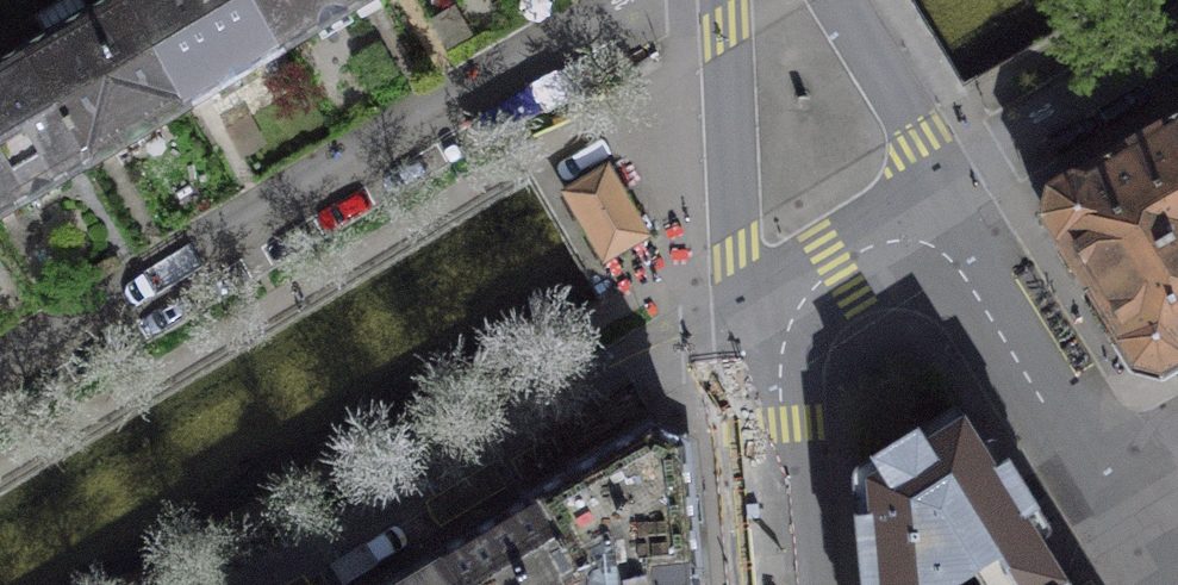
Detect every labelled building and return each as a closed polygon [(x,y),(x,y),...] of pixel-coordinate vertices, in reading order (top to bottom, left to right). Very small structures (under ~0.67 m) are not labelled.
[(123,0),(116,0),(24,54),(91,165),(188,109),(123,0)] [(253,0),(123,0),(188,109),(283,51),(253,0)] [(283,51),(373,0),(253,0),(283,51)] [(24,54),(0,68),(0,218),(91,165),(24,54)] [(1171,123),(1140,142),(1048,196),(1046,205),(1044,215),(1090,291),(1177,239),(1177,119),(1171,123)] [(650,240),(609,172),(567,196),(607,265),(650,240)] [(1090,291),(1138,366),(1164,369),(1177,360),(1177,239),(1090,291)] [(964,422),(924,446),(917,435),(873,463),(880,474),(868,482),(877,584),(1065,584),(964,422)] [(691,518),(684,451),(666,441),(650,433),(532,502),(581,584),(698,584),(691,518)] [(532,502),(438,557),(455,584),(581,584),(532,502)] [(438,557),(392,584),(455,584),(438,557)]
